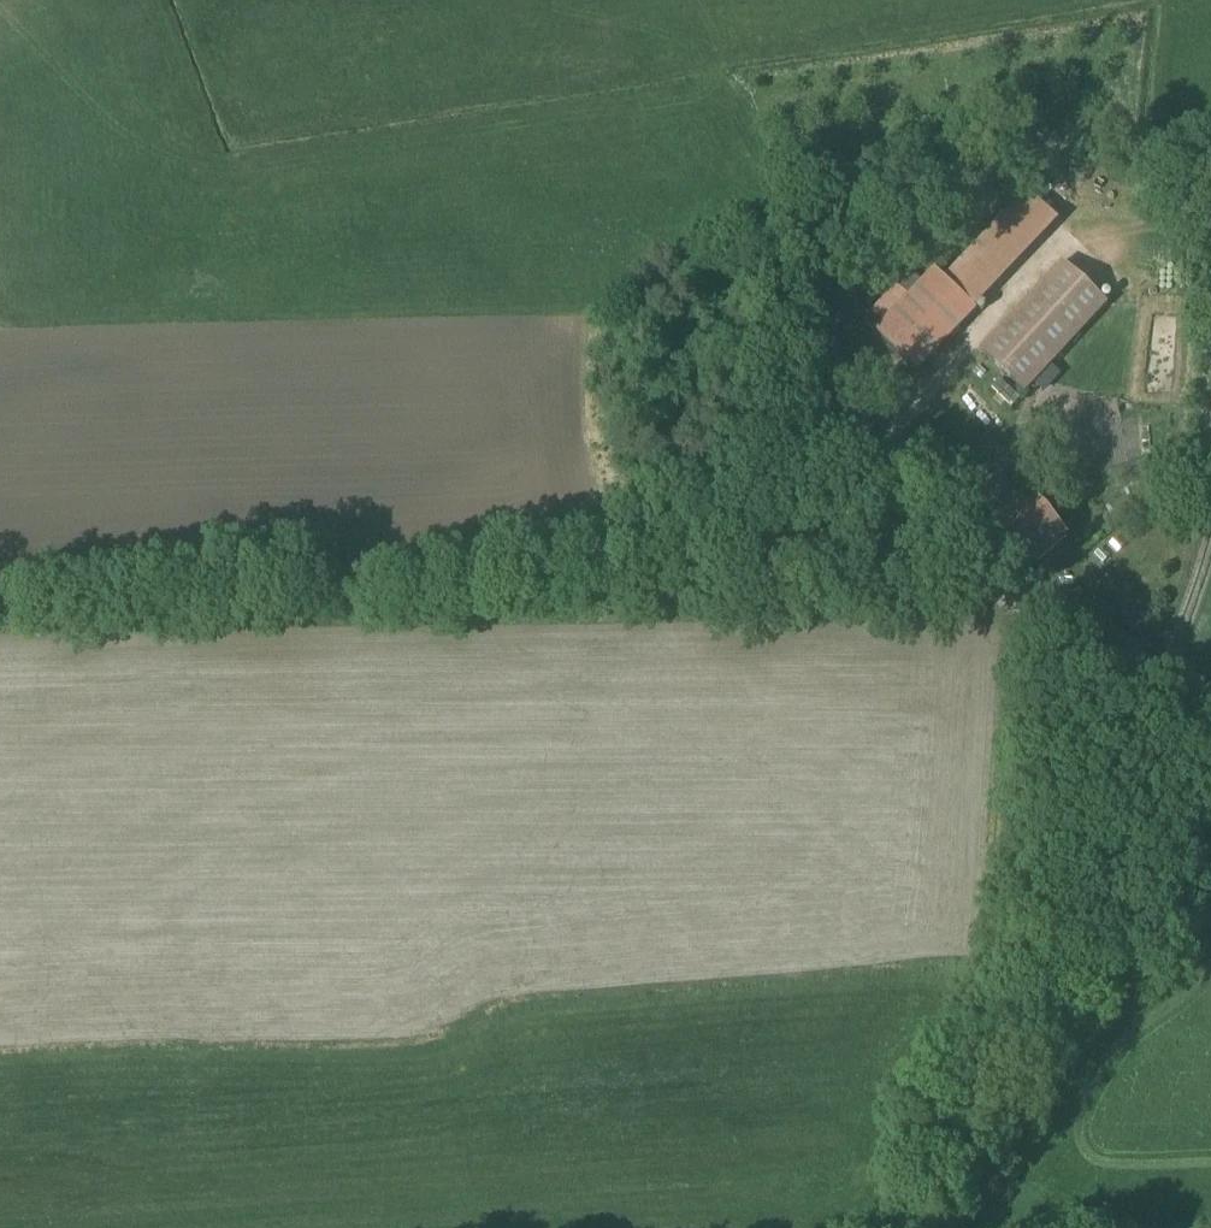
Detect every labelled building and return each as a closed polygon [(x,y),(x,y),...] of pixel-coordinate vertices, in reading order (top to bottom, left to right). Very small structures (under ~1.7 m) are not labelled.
[(1028,195),(945,282),(976,312),(1060,225),(1028,195)] [(1063,266),(981,354),(1026,396),(1108,307),(1063,266)] [(945,282),(938,276),(883,335),(924,374),(979,315),(976,312),(945,282)] [(994,484),(965,509),(987,536),(1017,510),(994,484)] [(987,536),(982,541),(1016,581),(1037,563),(1036,561),(1062,539),(1063,540),(1065,539),(1030,499),(1017,510),(987,536)]
